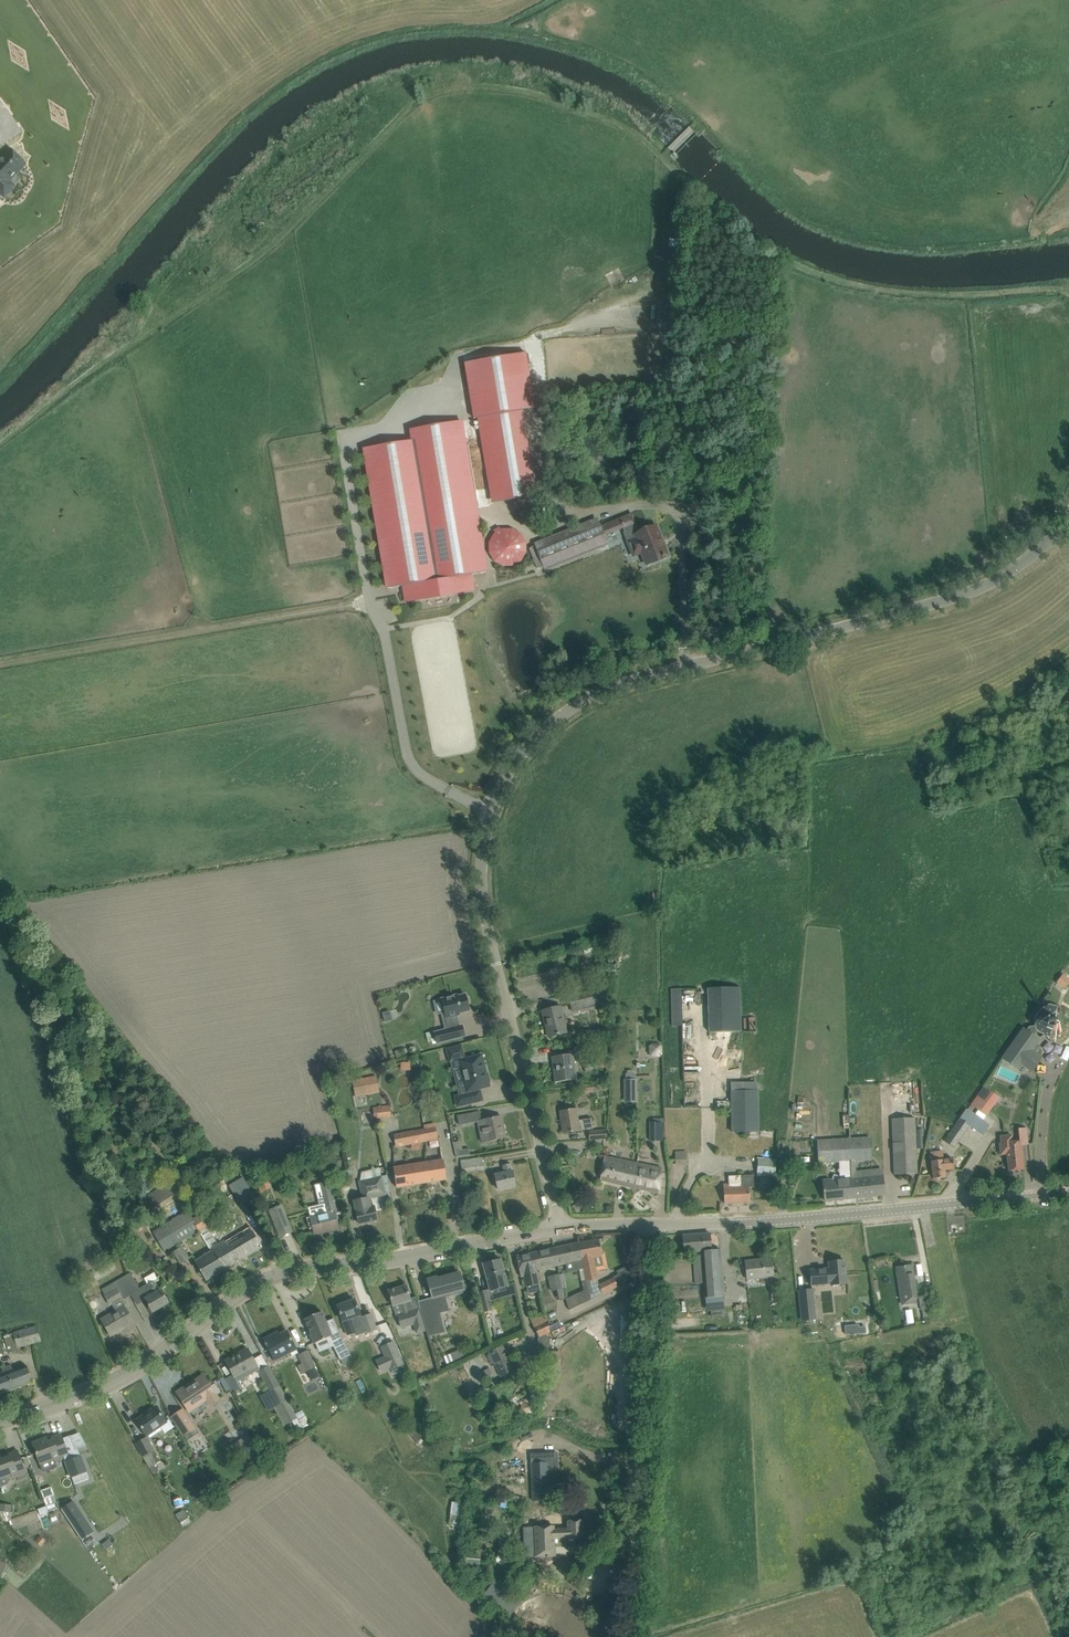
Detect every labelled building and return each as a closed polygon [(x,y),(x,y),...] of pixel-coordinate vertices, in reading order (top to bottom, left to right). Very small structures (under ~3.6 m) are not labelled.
[(18,172),(26,164),(12,150),(2,161),(0,161),(0,193),(4,197),(15,186),(10,181),(18,172)] [(110,244),(99,227),(93,231),(105,248),(110,244)] [(533,397),(526,353),(465,363),(474,419),(478,418),(491,494),(535,486),(520,400),(533,397)] [(486,572),(461,421),(411,429),(413,440),(364,448),(388,588),(403,586),(406,601),(473,590),(471,574),(486,572)] [(624,528),(625,529),(626,529),(621,518),(600,527),(598,522),(590,525),(589,522),(535,544),(535,545),(529,549),(537,568),(544,567),(545,568),(607,543),(604,536),(624,528)] [(668,556),(656,527),(640,533),(636,523),(635,523),(636,526),(629,529),(629,530),(626,531),(630,542),(629,542),(634,555),(641,552),(646,564),(662,558),(662,559),(665,558),(665,557),(668,556)] [(525,531),(491,528),(489,563),(523,566),(525,531)] [(592,944),(583,946),(584,954),(593,952),(592,944)] [(566,958),(564,951),(556,953),(559,961),(566,958)] [(1057,982),(1066,989),(1068,984),(1068,979),(1062,975),(1057,982)] [(709,1032),(735,1031),(742,1031),(740,987),(708,988),(709,1032)] [(670,988),(671,1025),(681,1024),(680,988),(670,988)] [(570,994),(574,1011),(598,1005),(595,989),(570,994)] [(468,998),(466,997),(465,995),(458,996),(457,995),(441,999),(446,1018),(460,1015),(459,1013),(469,1011),(468,1004),(469,1002),(468,998)] [(1054,1006),(1052,1005),(1051,1004),(1049,1004),(1047,1005),(1045,1006),(1043,1008),(1039,1011),(1038,1013),(1036,1015),(1035,1017),(1035,1020),(1035,1023),(1036,1023),(1038,1030),(1038,1031),(1039,1033),(1043,1034),(1039,1036),(1043,1035),(1049,1038),(1051,1041),(1051,1040),(1050,1037),(1052,1031),(1053,1031),(1058,1028),(1060,1022),(1057,1016),(1061,1008),(1055,1005),(1054,1006)] [(549,1037),(560,1034),(567,1032),(561,1007),(543,1011),(549,1037)] [(1034,1036),(1038,1031),(1038,1030),(1036,1023),(1035,1023),(1035,1026),(1029,1027),(1026,1031),(1024,1029),(1017,1039),(1032,1050),(1040,1040),(1034,1036)] [(437,1043),(465,1036),(462,1025),(434,1032),(437,1043)] [(1032,1051),(1032,1050),(1017,1039),(1003,1059),(1018,1070),(1022,1065),(1032,1072),(1042,1058),(1032,1051)] [(649,1056),(660,1055),(660,1042),(648,1042),(649,1056)] [(461,1047),(447,1050),(450,1061),(454,1060),(456,1069),(462,1067),(467,1091),(481,1088),(488,1086),(488,1083),(490,1083),(487,1074),(485,1074),(481,1056),(464,1060),(463,1058),(464,1058),(461,1047)] [(605,1063),(604,1053),(596,1054),(598,1066),(603,1066),(603,1063),(605,1063)] [(555,1082),(566,1081),(576,1080),(573,1054),(552,1057),(555,1082)] [(585,1073),(596,1072),(595,1062),(585,1063),(585,1073)] [(624,1081),(624,1092),(637,1093),(637,1081),(635,1081),(635,1074),(626,1073),(626,1081),(624,1081)] [(379,1092),(377,1080),(376,1077),(353,1081),(356,1096),(379,1092)] [(993,1094),(990,1092),(984,1087),(971,1104),(986,1116),(999,1098),(993,1094)] [(759,1091),(731,1091),(731,1132),(759,1132),(759,1091)] [(469,1094),(456,1097),(458,1106),(471,1103),(469,1094)] [(376,1108),(378,1119),(391,1117),(389,1106),(376,1108)] [(564,1133),(575,1132),(593,1129),(591,1118),(578,1120),(576,1109),(561,1111),(564,1133)] [(967,1109),(956,1126),(945,1141),(954,1147),(970,1125),(983,1133),(989,1124),(967,1109)] [(490,1141),(495,1140),(505,1138),(501,1116),(481,1121),(479,1111),(469,1114),(457,1116),(460,1126),(477,1122),(481,1143),(490,1141)] [(651,1141),(662,1141),(664,1141),(663,1122),(663,1118),(652,1118),(652,1123),(650,1123),(651,1141)] [(895,1175),(917,1174),(915,1120),(892,1121),(895,1175)] [(436,1126),(424,1128),(426,1142),(438,1140),(438,1138),(436,1126)] [(424,1128),(394,1134),(396,1146),(397,1147),(420,1143),(426,1142),(424,1128)] [(1028,1145),(1027,1134),(1026,1128),(1018,1129),(1019,1135),(1002,1136),(1003,1143),(1000,1144),(1001,1155),(1007,1154),(1009,1171),(1023,1169),(1021,1145),(1028,1145)] [(590,1140),(607,1139),(606,1130),(589,1132),(590,1140)] [(850,1161),(872,1160),(871,1138),(847,1139),(850,1161)] [(852,1179),(850,1161),(847,1139),(816,1142),(818,1164),(839,1162),(840,1177),(834,1175),(832,1179),(823,1180),(823,1182),(825,1200),(854,1198),(852,1179)] [(459,1150),(455,1151),(457,1157),(470,1156),(469,1149),(463,1150),(459,1150)] [(943,1151),(931,1153),(932,1168),(933,1179),(946,1178),(945,1170),(954,1169),(953,1158),(944,1159),(943,1151)] [(687,1152),(675,1152),(676,1166),(688,1165),(687,1152)] [(636,1170),(637,1163),(605,1155),(599,1180),(633,1188),(636,1170)] [(447,1179),(445,1169),(443,1158),(425,1161),(428,1182),(447,1179)] [(483,1158),(461,1161),(462,1172),(484,1169),(483,1158)] [(775,1177),(776,1159),(758,1158),(757,1175),(763,1176),(759,1183),(761,1188),(768,1189),(771,1184),(768,1176),(775,1177)] [(397,1187),(428,1182),(425,1161),(393,1166),(397,1187)] [(656,1193),(662,1168),(637,1163),(636,1170),(633,1188),(656,1193)] [(495,1175),(496,1179),(498,1190),(515,1186),(510,1164),(503,1165),(504,1173),(495,1175)] [(754,1177),(753,1175),(728,1176),(729,1185),(723,1185),(724,1204),(750,1202),(749,1188),(754,1187),(754,1177)] [(268,1186),(263,1176),(254,1180),(258,1190),(268,1186)] [(883,1195),(882,1184),(881,1176),(852,1179),(854,1198),(883,1195)] [(371,1198),(385,1194),(381,1177),(360,1182),(364,1199),(354,1202),(356,1212),(357,1212),(359,1224),(377,1220),(374,1207),(373,1207),(371,1198)] [(156,1213),(183,1196),(182,1195),(183,1194),(176,1183),(174,1183),(173,1180),(147,1196),(151,1203),(146,1206),(150,1214),(155,1211),(156,1213)] [(335,1211),(337,1211),(330,1181),(318,1184),(325,1214),(310,1218),(314,1235),(339,1229),(335,1211)] [(188,1210),(153,1231),(165,1252),(199,1232),(218,1220),(211,1209),(217,1206),(211,1196),(195,1205),(201,1214),(193,1218),(188,1210)] [(282,1205),(269,1210),(275,1226),(288,1221),(282,1205)] [(211,1252),(195,1261),(201,1271),(206,1281),(262,1247),(257,1238),(250,1226),(219,1244),(212,1234),(204,1239),(211,1252)] [(724,1296),(721,1261),(720,1250),(711,1250),(710,1233),(683,1235),(684,1253),(701,1252),(701,1256),(693,1256),(695,1284),(703,1283),(704,1298),(724,1296)] [(598,1239),(578,1243),(582,1261),(584,1269),(584,1270),(586,1280),(588,1290),(591,1300),(608,1292),(618,1287),(613,1278),(599,1285),(598,1279),(595,1268),(604,1266),(602,1258),(601,1254),(598,1239)] [(578,1243),(554,1248),(557,1266),(565,1264),(582,1261),(578,1243)] [(182,1247),(173,1253),(181,1264),(190,1258),(182,1247)] [(554,1248),(533,1253),(538,1274),(540,1273),(540,1270),(557,1266),(554,1248)] [(533,1253),(516,1256),(519,1267),(521,1277),(524,1277),(526,1287),(527,1287),(528,1294),(541,1291),(541,1287),(540,1283),(538,1274),(533,1253)] [(747,1279),(774,1276),(773,1259),(745,1262),(747,1279)] [(490,1291),(492,1291),(508,1286),(501,1260),(483,1264),(490,1291)] [(830,1269),(810,1271),(811,1285),(831,1282),(831,1285),(847,1283),(844,1261),(829,1262),(830,1269)] [(917,1303),(913,1276),(911,1265),(897,1267),(902,1305),(917,1303)] [(140,1288),(134,1279),(131,1273),(121,1279),(131,1296),(140,1290),(153,1312),(168,1303),(163,1293),(161,1290),(160,1291),(155,1282),(149,1285),(147,1284),(140,1288)] [(450,1311),(446,1297),(467,1291),(467,1292),(468,1292),(467,1288),(464,1289),(460,1273),(438,1279),(437,1277),(428,1280),(433,1298),(419,1302),(418,1302),(428,1337),(446,1332),(440,1313),(450,1311)] [(563,1288),(560,1275),(560,1274),(548,1277),(551,1292),(556,1291),(558,1300),(565,1299),(562,1288),(563,1288)] [(123,1300),(131,1296),(121,1279),(102,1289),(106,1295),(105,1296),(110,1305),(112,1304),(116,1311),(101,1319),(111,1336),(134,1323),(125,1307),(127,1306),(123,1300)] [(411,1301),(409,1296),(406,1286),(389,1291),(393,1306),(399,1304),(402,1314),(398,1315),(402,1328),(414,1324),(417,1333),(425,1330),(419,1309),(410,1312),(407,1302),(411,1301)] [(811,1289),(798,1291),(801,1321),(814,1319),(811,1289)] [(483,1312),(485,1312),(493,1310),(488,1290),(478,1293),(483,1312)] [(579,1293),(566,1299),(570,1310),(583,1304),(579,1293)] [(929,1296),(919,1297),(921,1310),(931,1309),(929,1296)] [(361,1317),(359,1310),(355,1300),(337,1306),(343,1321),(347,1331),(354,1328),(356,1332),(365,1329),(367,1334),(377,1330),(371,1314),(361,1317)] [(314,1344),(331,1337),(333,1340),(331,1341),(340,1360),(351,1355),(340,1333),(334,1319),(326,1322),(322,1312),(305,1319),(311,1334),(310,1334),(314,1344)] [(543,1323),(534,1327),(539,1337),(550,1332),(548,1321),(546,1315),(546,1314),(541,1316),(543,1323)] [(8,1350),(18,1348),(41,1341),(37,1327),(14,1333),(4,1336),(8,1350)] [(855,1327),(838,1329),(838,1337),(855,1336),(855,1327)] [(296,1348),(292,1341),(287,1331),(279,1335),(280,1337),(276,1339),(273,1335),(264,1340),(265,1342),(264,1343),(266,1345),(274,1359),(296,1348)] [(382,1367),(395,1364),(389,1341),(376,1344),(382,1367)] [(506,1348),(504,1349),(502,1345),(487,1352),(488,1354),(486,1355),(491,1364),(493,1363),(500,1378),(514,1371),(507,1356),(509,1355),(506,1348)] [(233,1375),(225,1379),(232,1390),(235,1395),(242,1391),(235,1379),(250,1370),(250,1371),(256,1367),(270,1391),(266,1393),(284,1426),(298,1418),(269,1366),(260,1371),(257,1367),(253,1359),(248,1349),(247,1349),(248,1351),(236,1357),(236,1356),(226,1361),(231,1371),(233,1375)] [(447,1364),(464,1357),(461,1350),(445,1357),(447,1364)] [(316,1367),(309,1351),(298,1356),(301,1364),(298,1365),(302,1374),(306,1372),(309,1378),(318,1373),(315,1367),(316,1367)] [(549,1364),(560,1365),(561,1353),(550,1353),(549,1364)] [(612,1360),(609,1377),(615,1378),(618,1361),(612,1360)] [(29,1372),(27,1366),(14,1371),(11,1364),(2,1368),(5,1374),(0,1376),(0,1394),(33,1382),(29,1372)] [(178,1395),(184,1404),(189,1411),(207,1400),(208,1401),(217,1395),(213,1390),(220,1385),(212,1372),(205,1377),(203,1375),(191,1384),(192,1386),(178,1395)] [(166,1422),(162,1416),(156,1407),(144,1416),(145,1417),(138,1422),(144,1432),(147,1435),(160,1426),(166,1422)] [(183,1409),(170,1417),(182,1436),(185,1441),(198,1432),(195,1428),(183,1409)] [(420,1438),(411,1429),(406,1433),(415,1443),(420,1438)] [(46,1437),(32,1443),(36,1453),(40,1464),(43,1472),(45,1472),(48,1471),(51,1470),(53,1470),(58,1467),(56,1462),(65,1459),(72,1477),(86,1472),(78,1449),(77,1449),(76,1450),(71,1436),(71,1435),(63,1439),(61,1434),(52,1438),(53,1439),(48,1441),(46,1437)] [(147,1438),(137,1444),(150,1468),(154,1466),(161,1462),(147,1438)] [(21,1461),(18,1450),(9,1454),(10,1455),(1,1458),(0,1455),(0,1487),(0,1488),(8,1485),(10,1481),(8,1476),(12,1474),(14,1478),(26,1473),(21,1461)] [(550,1500),(550,1495),(558,1495),(556,1463),(548,1463),(547,1453),(533,1454),(533,1463),(531,1464),(533,1501),(550,1500)] [(54,1495),(44,1499),(46,1506),(46,1507),(54,1504),(57,1503),(54,1495)] [(73,1502),(61,1510),(81,1540),(93,1532),(73,1502)] [(3,1522),(9,1520),(8,1516),(8,1512),(13,1513),(14,1505),(0,1504),(0,1514),(3,1522)] [(46,1506),(38,1509),(40,1516),(49,1513),(48,1510),(46,1507),(46,1506)] [(191,1522),(187,1516),(184,1510),(175,1514),(179,1520),(183,1527),(191,1522)] [(22,1515),(14,1519),(17,1525),(25,1522),(22,1515)] [(554,1530),(554,1538),(569,1538),(569,1539),(583,1538),(582,1520),(568,1521),(569,1529),(554,1530)] [(548,1526),(535,1527),(535,1547),(536,1557),(546,1556),(546,1557),(549,1557),(549,1556),(555,1556),(554,1538),(554,1530),(554,1526),(548,1526)] [(39,1539),(36,1542),(41,1546),(46,1541),(41,1537),(39,1539)]
